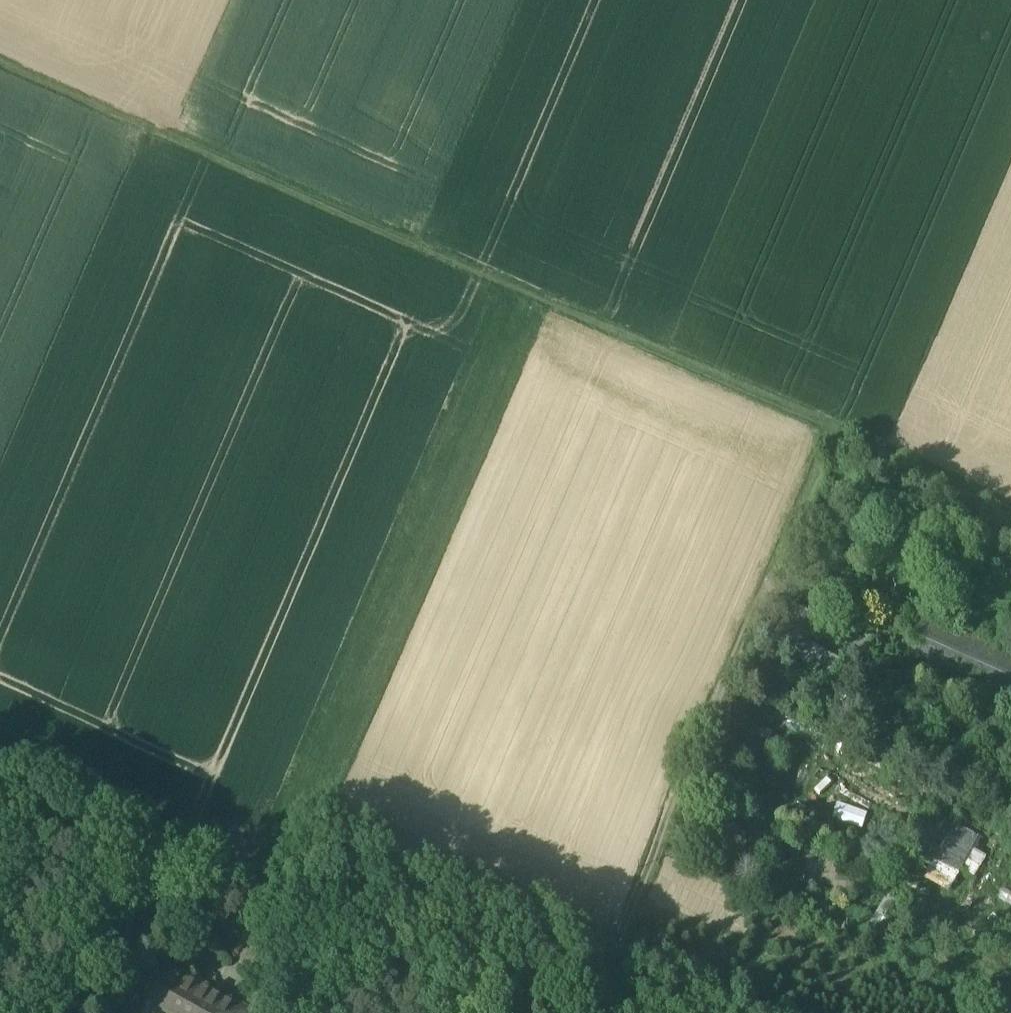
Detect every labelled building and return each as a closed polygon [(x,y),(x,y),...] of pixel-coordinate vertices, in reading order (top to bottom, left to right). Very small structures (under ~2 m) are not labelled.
[(820,625),(795,609),(775,641),(800,656),(808,644),(820,626),(820,625)] [(828,656),(808,644),(800,656),(820,668),(825,660),(828,656)] [(837,801),(832,816),(861,827),(867,812),(837,801)] [(975,840),(956,830),(929,879),(948,889),(975,840)] [(170,972),(159,992),(164,995),(154,1012),(157,1012),(229,1012),(217,1006),(220,1000),(170,972)] [(251,989),(237,1012),(239,1012),(274,1012),(279,1005),(251,989)]
